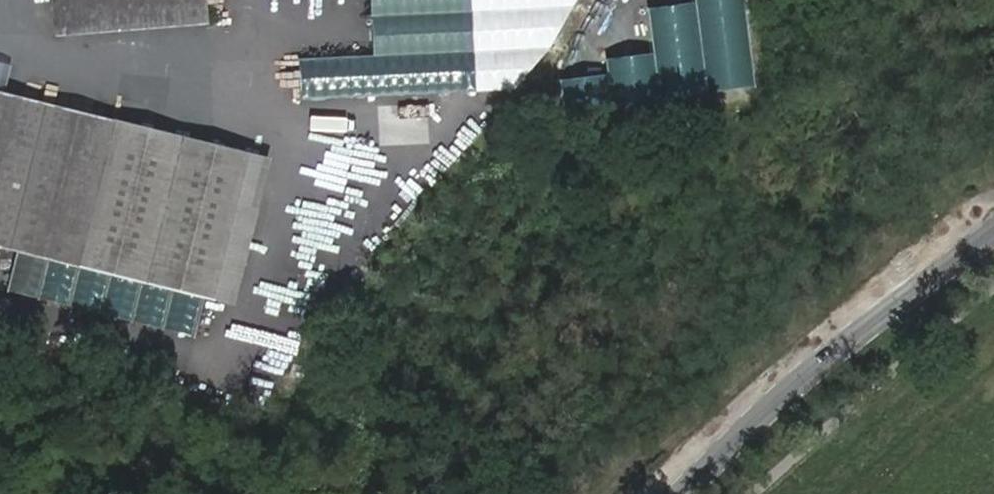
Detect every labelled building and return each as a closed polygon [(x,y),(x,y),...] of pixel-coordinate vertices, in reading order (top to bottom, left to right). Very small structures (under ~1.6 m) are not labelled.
[(54,1),(56,30),(201,22),(199,0),(71,0),(54,1)] [(371,50),(469,44),(466,0),(368,0),(371,50)] [(103,121),(0,93),(0,247),(222,304),(259,158),(103,121)] [(191,325),(196,297),(154,289),(149,316),(191,325)]
